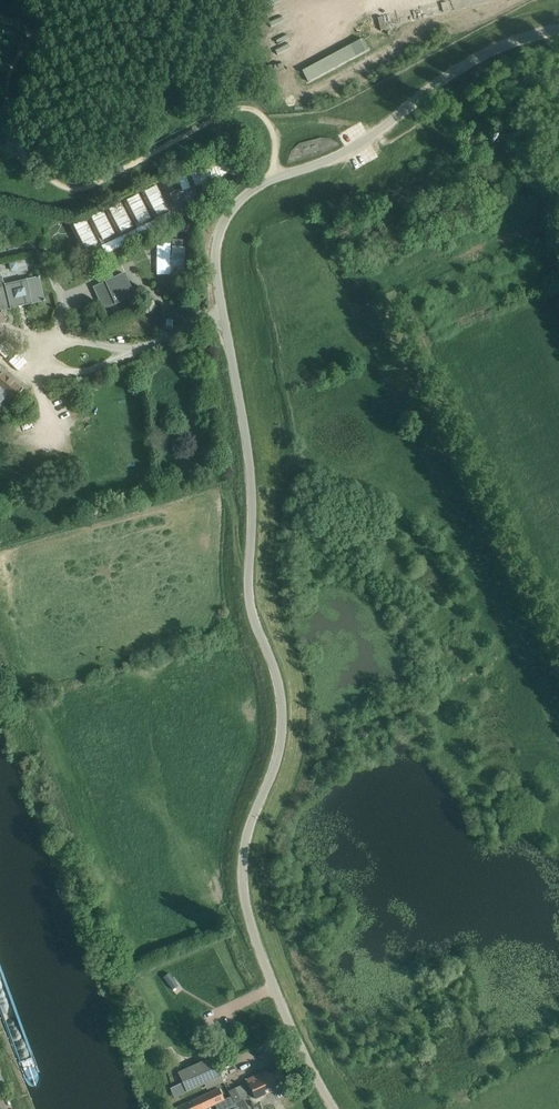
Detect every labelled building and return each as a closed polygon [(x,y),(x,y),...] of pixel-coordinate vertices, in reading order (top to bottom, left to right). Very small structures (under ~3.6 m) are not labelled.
[(368,49),(362,38),(302,71),(307,81),(368,49)] [(485,139),(480,142),(484,152),(490,149),(485,139)] [(187,167),(59,228),(76,263),(204,202),(187,167)] [(124,273),(94,287),(104,309),(134,295),(124,273)] [(5,319),(6,319),(6,318),(7,318),(6,317),(5,318),(4,316),(6,315),(7,311),(6,309),(7,309),(43,300),(38,278),(4,285),(2,275),(0,276),(0,323),(5,319)] [(8,394),(15,400),(24,389),(0,370),(0,387),(8,394)] [(8,394),(0,387),(0,404),(8,394)] [(163,977),(173,989),(178,985),(169,973),(163,977)] [(178,1073),(187,1092),(209,1082),(220,1077),(216,1068),(224,1064),(219,1054),(178,1073)] [(266,1070),(246,1080),(255,1099),(287,1084),(279,1068),(268,1073),(266,1070)] [(212,1088),(223,1082),(220,1077),(209,1082),(212,1088)] [(219,1088),(174,1108),(203,1108),(224,1100),(219,1088)] [(215,1104),(217,1108),(239,1108),(235,1102),(231,1096),(224,1100),(215,1104)] [(235,1102),(239,1108),(249,1108),(243,1098),(235,1102)]
